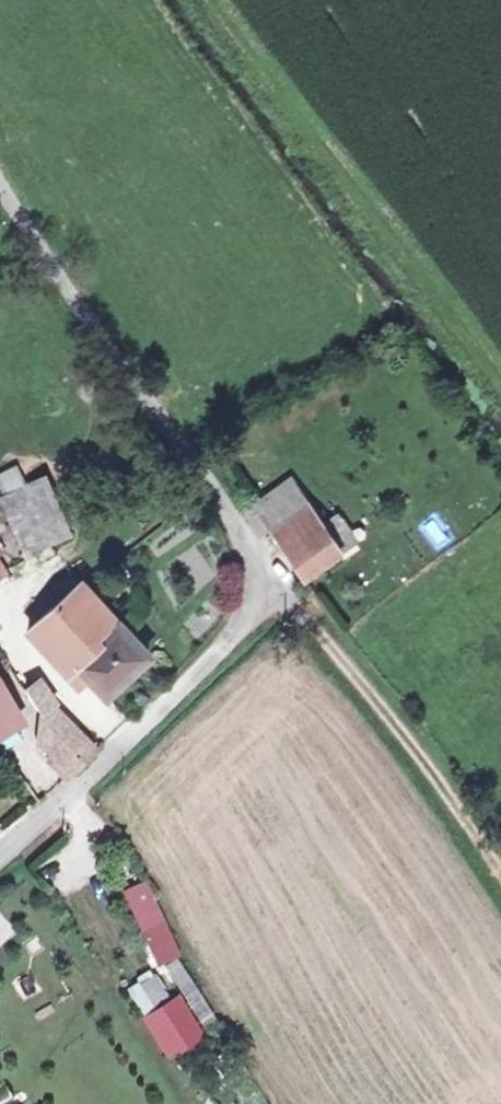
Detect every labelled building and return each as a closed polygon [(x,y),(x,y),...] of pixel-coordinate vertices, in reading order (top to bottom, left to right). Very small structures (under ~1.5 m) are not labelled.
[(0,472),(0,500),(26,556),(70,536),(43,477),(23,486),(14,466),(0,472)] [(286,546),(319,525),(308,506),(273,527),(286,546)] [(421,529),(437,549),(449,540),(433,519),(421,529)] [(319,525),(286,546),(302,572),(336,550),(319,525)] [(149,652),(121,622),(98,643),(92,636),(114,615),(77,575),(27,622),(69,668),(77,660),(106,692),(149,652)] [(34,735),(43,746),(63,772),(89,747),(32,675),(16,688),(30,708),(34,735)] [(14,722),(0,702),(0,731),(14,722)] [(63,772),(43,746),(33,754),(54,781),(63,772)] [(146,880),(120,892),(155,969),(182,957),(146,880)] [(128,988),(162,1052),(190,1038),(157,973),(128,988)]
